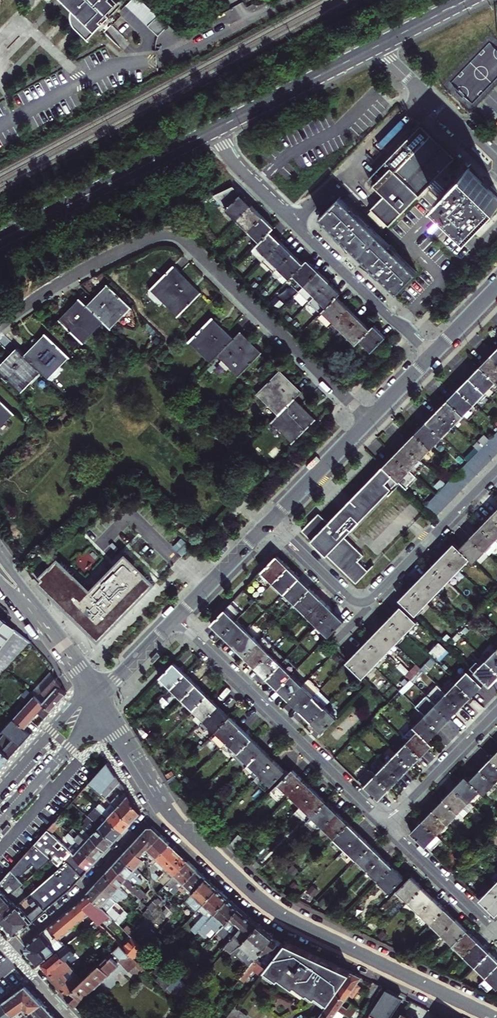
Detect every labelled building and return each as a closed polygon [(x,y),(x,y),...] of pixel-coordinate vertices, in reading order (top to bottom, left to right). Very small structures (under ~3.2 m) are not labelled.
[(85,18),(78,25),(90,37),(111,15),(108,13),(119,1),(118,0),(67,0),(85,18)] [(159,36),(168,26),(158,16),(158,15),(143,0),(131,0),(127,5),(159,36)] [(384,194),(371,208),(388,226),(431,181),(442,170),(455,157),(425,128),(421,124),(407,139),(396,150),(386,161),(391,167),(374,184),(384,194)] [(468,168),(439,198),(473,231),(496,206),(496,197),(485,186),(468,168)] [(232,192),(235,188),(232,186),(213,195),(226,208),(237,197),(232,192)] [(226,208),(238,219),(252,205),(245,198),(240,193),(237,197),(226,208)] [(339,196),(321,216),(339,233),(335,236),(339,243),(341,241),(345,238),(375,268),(372,271),(370,273),(377,278),(381,274),(398,291),(417,272),(339,196)] [(238,219),(249,230),(263,216),(257,211),(252,205),(238,219)] [(249,230),(259,240),(270,231),(274,227),(268,222),(263,216),(249,230)] [(250,250),(262,261),(281,242),(275,236),(270,231),(259,240),(250,250)] [(281,242),(262,261),(273,272),(292,253),(286,247),(281,242)] [(284,283),(293,274),(303,264),(297,257),(292,253),(273,272),(284,283)] [(293,274),(305,284),(318,270),(312,264),(307,260),(303,264),(293,274)] [(175,262),(154,283),(181,310),(202,289),(188,275),(175,262)] [(298,291),(309,302),(329,281),(323,275),(318,270),(305,284),(298,291)] [(101,291),(90,302),(105,316),(112,324),(133,303),(111,281),(101,291)] [(329,281),(309,302),(306,305),(317,316),(336,296),(340,292),(334,286),(329,281)] [(90,302),(83,294),(73,304),(61,316),(84,338),(105,316),(90,302)] [(328,327),(334,321),(348,307),(342,302),(336,296),(317,316),(328,327)] [(348,307),(334,321),(345,332),(359,318),(353,312),(348,307)] [(220,350),(235,334),(225,324),(214,313),(192,335),(213,357),(220,350)] [(345,332),(356,343),(360,339),(370,329),(364,323),(359,318),(345,332)] [(360,339),(371,349),(385,336),(379,330),(374,325),(370,329),(360,339)] [(252,338),(242,328),(235,334),(220,350),(241,371),(263,349),(252,338)] [(38,340),(26,352),(42,367),(49,374),(70,352),(48,330),(38,340)] [(18,345),(8,355),(0,363),(0,366),(26,391),(35,381),(32,377),(42,367),(26,352),(18,345)] [(491,356),(485,361),(480,367),(496,382),(496,381),(496,362),(491,356)] [(297,392),(302,387),(291,375),(281,366),(260,388),(281,409),(297,392)] [(480,367),(476,371),(469,378),(485,393),(491,398),(496,392),(496,383),(496,382),(480,367)] [(485,393),(469,378),(465,383),(459,389),(474,404),(485,393)] [(474,404),(459,389),(453,394),(448,399),(465,415),(469,419),(479,409),(474,404)] [(297,392),(281,409),(275,415),(296,436),(318,414),(308,404),(297,392)] [(16,409),(0,393),(0,425),(16,409)] [(443,405),(437,411),(453,427),(465,415),(448,399),(443,405)] [(453,427),(437,411),(432,417),(426,422),(442,438),(453,427)] [(442,438),(426,422),(421,427),(416,433),(432,448),(442,438)] [(411,438),(405,444),(421,460),(432,448),(416,433),(411,438)] [(490,439),(485,434),(473,446),(478,451),(479,450),(484,444),(489,439),(490,439)] [(489,439),(484,444),(496,455),(496,454),(496,446),(489,439)] [(400,449),(394,456),(409,471),(421,460),(405,444),(400,449)] [(496,455),(484,444),(479,450),(490,461),(496,455)] [(490,461),(479,450),(478,451),(474,454),(486,465),(490,461)] [(486,465),(474,454),(469,460),(480,471),(486,465)] [(409,471),(394,456),(388,461),(382,468),(398,483),(404,488),(415,477),(409,471)] [(480,471),(469,460),(467,462),(464,465),(475,476),(480,471)] [(475,476),(464,465),(459,470),(470,481),(475,476)] [(346,538),(398,483),(382,468),(344,508),(329,524),(318,514),(302,531),(357,583),(368,571),(358,561),(364,555),(346,538)] [(470,481),(459,470),(457,473),(454,476),(465,487),(470,481)] [(465,487),(454,476),(449,481),(460,492),(465,487)] [(439,491),(445,485),(439,479),(433,485),(439,491)] [(460,492),(449,481),(445,485),(444,486),(455,497),(460,492)] [(455,497),(444,486),(439,491),(438,492),(450,502),(455,497)] [(450,502),(438,492),(434,496),(445,507),(450,502)] [(445,507),(434,496),(428,502),(440,512),(445,507)] [(440,512),(428,502),(423,507),(434,518),(440,512)] [(479,526),(496,543),(496,521),(490,515),(485,520),(479,526)] [(479,526),(473,532),(468,537),(483,551),(487,555),(496,544),(496,543),(479,526)] [(172,545),(181,555),(190,547),(181,537),(172,545)] [(472,562),(483,551),(468,537),(464,542),(457,548),(467,558),(472,562)] [(236,544),(233,541),(220,555),(223,558),(236,544)] [(467,558),(457,548),(453,544),(448,548),(442,555),(456,569),(467,558)] [(49,591),(45,595),(98,645),(155,586),(144,576),(146,575),(124,555),(89,591),(74,577),(57,561),(48,569),(38,580),(41,583),(49,591)] [(456,569),(442,555),(437,560),(432,566),(446,580),(456,569)] [(275,582),(288,568),(282,562),(278,558),(265,571),(275,582)] [(446,580),(432,566),(426,571),(420,577),(435,592),(446,580)] [(294,574),(288,568),(275,582),(287,592),(300,579),(294,574)] [(409,589),(424,603),(435,592),(420,577),(415,583),(409,589)] [(298,603),(311,590),(305,584),(300,579),(287,592),(298,603)] [(404,594),(398,600),(413,614),(424,603),(409,589),(404,594)] [(309,614),(322,601),(316,595),(311,590),(298,603),(309,614)] [(322,601),(309,614),(320,624),(333,612),(327,605),(322,601)] [(416,622),(401,609),(396,614),(391,619),(405,633),(416,622)] [(222,635),(237,621),(226,611),(212,625),(217,630),(222,635)] [(338,616),(333,612),(320,624),(332,636),(345,623),(338,616)] [(380,630),(395,644),(405,633),(391,619),(386,624),(380,630)] [(30,643),(0,620),(0,675),(30,643)] [(247,632),(237,621),(222,635),(228,641),(233,646),(247,632)] [(384,654),(395,644),(380,630),(375,634),(370,640),(384,654)] [(259,643),(247,632),(233,646),(239,651),(245,657),(259,643)] [(256,668),(270,654),(275,648),(264,638),(259,643),(245,657),(250,662),(256,668)] [(364,646),(359,651),(373,665),(384,654),(370,640),(364,646)] [(445,651),(437,644),(429,652),(437,659),(445,651)] [(494,649),(483,660),(496,673),(496,651),(494,649)] [(353,657),(348,663),(358,673),(362,677),(373,665),(359,651),(353,657)] [(161,657),(158,654),(151,661),(154,664),(161,657)] [(267,678),(281,664),(270,654),(256,668),(261,673),(267,678)] [(287,657),(281,664),(267,678),(272,684),(278,690),(292,675),(299,669),(287,657)] [(431,658),(421,669),(425,674),(436,663),(431,658)] [(496,676),(496,673),(483,660),(472,671),(487,686),(493,680),(496,676)] [(170,690),(186,674),(180,670),(174,664),(159,680),(170,690)] [(37,690),(53,673),(49,670),(30,690),(33,694),(37,690)] [(476,690),(481,685),(467,671),(456,682),(470,696),(476,690)] [(47,688),(57,677),(53,673),(37,690),(47,699),(53,693),(47,688)] [(181,701),(197,685),(190,679),(186,674),(170,690),(181,701)] [(303,685),(292,675),(278,690),(283,694),(289,700),(303,685)] [(58,702),(67,693),(59,686),(61,684),(57,677),(47,688),(53,693),(47,699),(37,690),(33,694),(34,694),(51,710),(58,702)] [(441,689),(445,693),(456,682),(451,678),(441,689)] [(303,685),(289,700),(294,704),(300,710),(314,696),(320,689),(309,679),(303,685)] [(410,680),(399,691),(403,694),(414,683),(410,680)] [(470,696),(456,682),(445,693),(459,707),(465,701),(470,696)] [(192,711),(208,696),(203,691),(197,685),(181,701),(192,711)] [(445,693),(435,704),(449,718),(455,712),(459,707),(445,693)] [(38,712),(44,718),(51,710),(34,694),(13,717),(24,727),(31,719),(38,712)] [(424,715),(438,728),(444,722),(449,718),(435,704),(426,695),(415,706),(424,715)] [(212,700),(208,696),(192,711),(203,722),(219,706),(212,700)] [(325,707),(314,696),(300,710),(305,715),(311,721),(325,707)] [(215,733),(231,718),(225,712),(219,706),(203,722),(215,733)] [(323,733),(337,718),(325,707),(311,721),(317,727),(323,733)] [(433,734),(438,728),(424,715),(413,726),(418,731),(427,740),(433,734)] [(30,733),(24,727),(13,717),(0,730),(0,733),(2,735),(0,737),(0,765),(8,756),(30,733)] [(236,723),(231,718),(215,733),(226,744),(242,728),(236,723)] [(242,728),(226,744),(237,754),(252,738),(247,733),(242,728)] [(427,740),(418,731),(408,742),(420,755),(426,749),(431,743),(427,740)] [(258,744),(252,738),(237,754),(248,765),(264,749),(258,744)] [(420,755),(408,742),(397,753),(410,766),(414,761),(420,755)] [(270,755),(264,749),(248,765),(259,775),(275,760),(270,755)] [(410,766),(397,753),(387,764),(399,776),(405,771),(410,766)] [(480,768),(494,782),(496,779),(496,764),(490,757),(484,763),(480,768)] [(271,787),(286,770),(280,765),(275,760),(259,775),(271,787)] [(107,798),(111,793),(122,781),(118,774),(110,761),(90,783),(107,798)] [(399,776),(387,764),(376,775),(388,787),(395,781),(399,776)] [(469,779),(479,789),(483,793),(494,782),(480,768),(474,773),(469,779)] [(278,785),(289,797),(305,781),(299,776),(293,770),(278,785)] [(371,771),(360,782),(377,799),(382,794),(388,787),(376,775),(371,771)] [(479,789),(469,779),(465,776),(460,781),(454,787),(468,800),(479,789)] [(300,807),(316,792),(310,787),(305,781),(289,797),(300,807)] [(468,800),(454,787),(449,792),(443,798),(456,811),(468,800)] [(112,803),(133,822),(138,817),(142,812),(127,788),(117,799),(111,793),(107,798),(112,803)] [(300,807),(312,819),(327,803),(321,797),(316,792),(300,807)] [(456,811),(443,798),(437,804),(432,809),(446,822),(456,811)] [(107,815),(109,818),(124,832),(129,827),(133,822),(112,803),(107,809),(103,805),(100,809),(104,813),(107,815)] [(327,803),(312,819),(322,829),(338,813),(333,808),(327,803)] [(446,822),(432,809),(426,815),(421,820),(434,833),(446,822)] [(343,818),(338,813),(322,829),(333,840),(349,824),(343,818)] [(101,827),(116,841),(121,836),(124,832),(109,818),(101,827)] [(410,831),(423,844),(434,833),(421,820),(415,826),(410,831)] [(346,851),(361,836),(355,830),(349,824),(333,840),(346,851)] [(101,827),(93,836),(108,850),(112,845),(116,841),(101,827)] [(154,845),(163,835),(159,831),(154,827),(149,827),(143,834),(154,845)] [(36,844),(52,859),(61,866),(21,902),(18,905),(2,919),(9,927),(16,935),(74,888),(91,868),(69,848),(49,830),(36,844)] [(73,844),(69,848),(91,868),(95,864),(100,859),(85,845),(71,832),(66,837),(73,844)] [(148,850),(154,845),(143,834),(137,840),(131,847),(143,859),(145,857),(143,855),(148,850)] [(239,834),(230,844),(236,850),(245,841),(239,834)] [(158,859),(172,844),(168,840),(163,835),(154,845),(148,850),(150,852),(149,868),(158,859)] [(93,836),(85,845),(100,859),(104,854),(108,850),(93,836)] [(366,841),(361,836),(346,851),(356,862),(372,846),(366,841)] [(172,844),(158,859),(162,863),(166,867),(180,852),(172,844)] [(367,872),(382,856),(377,851),(372,846),(356,862),(367,872)] [(126,852),(122,856),(137,870),(145,861),(143,859),(131,847),(126,852)] [(176,876),(189,861),(180,852),(166,867),(176,876)] [(118,860),(114,865),(135,885),(138,882),(131,876),(135,873),(137,870),(122,856),(118,860)] [(388,861),(382,856),(367,872),(378,883),(393,867),(388,861)] [(263,868),(252,857),(248,861),(259,872),(263,868)] [(137,870),(144,877),(148,873),(146,862),(145,861),(137,870)] [(180,880),(184,884),(198,869),(194,865),(189,861),(176,876),(158,894),(162,897),(170,889),(171,890),(180,880)] [(110,870),(106,874),(121,888),(124,885),(139,899),(137,902),(138,904),(146,895),(142,891),(135,885),(114,865),(110,870)] [(393,867),(378,883),(389,893),(394,889),(397,891),(407,881),(400,873),(393,867)] [(0,884),(0,905),(14,892),(10,886),(17,880),(15,878),(18,875),(13,869),(0,884)] [(198,869),(184,884),(193,892),(207,878),(203,874),(198,869)] [(135,885),(142,891),(148,884),(135,873),(131,876),(138,882),(135,885)] [(101,879),(97,884),(112,898),(121,888),(106,874),(101,879)] [(408,902),(422,887),(417,882),(412,876),(407,881),(397,891),(408,902)] [(207,878),(193,892),(197,896),(179,915),(182,919),(173,928),(177,932),(199,909),(218,889),(213,883),(207,878)] [(10,886),(14,892),(22,885),(17,880),(10,886)] [(97,884),(88,893),(110,915),(120,904),(119,903),(112,898),(97,884)] [(0,905),(0,917),(2,919),(18,905),(13,899),(17,898),(24,892),(25,888),(22,885),(14,892),(0,905)] [(428,892),(422,887),(408,902),(419,913),(434,897),(428,892)] [(119,903),(128,894),(121,888),(112,898),(119,903)] [(490,888),(479,899),(495,914),(496,913),(496,895),(490,888)] [(224,894),(218,889),(199,909),(210,920),(229,899),(224,894)] [(105,926),(106,928),(116,937),(124,928),(110,915),(88,893),(80,902),(98,920),(105,926)] [(440,903),(434,897),(419,913),(430,924),(445,909),(440,903)] [(221,928),(239,909),(234,904),(229,899),(210,920),(204,926),(199,931),(205,935),(211,928),(217,933),(221,928)] [(98,920),(80,902),(72,907),(63,915),(82,933),(98,920)] [(248,916),(239,909),(221,928),(225,931),(226,932),(236,922),(243,928),(251,935),(259,925),(248,916)] [(451,914),(445,909),(430,924),(441,934),(456,919),(451,914)] [(82,933),(63,915),(48,927),(66,945),(73,939),(82,933)] [(452,945),(467,930),(461,924),(456,919),(441,934),(452,945)] [(77,944),(97,929),(99,932),(105,926),(98,920),(82,933),(73,939),(77,944)] [(236,922),(226,932),(228,935),(236,926),(241,930),(243,928),(236,922)] [(251,935),(243,928),(241,930),(235,936),(259,956),(274,937),(266,930),(259,925),(251,935)] [(43,963),(66,945),(48,927),(29,944),(29,949),(34,954),(43,963)] [(101,933),(109,941),(111,940),(112,941),(116,937),(106,928),(101,933)] [(473,935),(467,930),(452,945),(463,956),(478,941),(473,935)] [(124,945),(135,956),(143,947),(132,936),(124,945)] [(272,960),(284,945),(279,941),(274,937),(259,956),(250,967),(255,970),(260,964),(261,965),(267,957),(272,960)] [(66,945),(43,963),(48,972),(64,959),(63,956),(77,944),(73,939),(66,945)] [(272,960),(266,968),(279,978),(281,975),(295,986),(297,984),(309,993),(310,992),(317,997),(319,994),(330,1003),(337,994),(345,983),(353,972),(321,957),(287,941),(284,945),(272,960)] [(474,966),(489,951),(484,946),(478,941),(463,956),(474,966)] [(115,952),(121,957),(118,960),(129,971),(136,964),(142,971),(146,967),(139,961),(135,956),(124,945),(120,942),(111,951),(113,953),(115,952)] [(109,952),(117,961),(118,960),(121,957),(115,952),(113,953),(111,951),(109,952)] [(496,966),(496,959),(495,956),(489,951),(474,966),(485,978),(496,966)] [(70,1000),(76,1006),(118,966),(119,963),(117,961),(109,952),(81,979),(65,994),(70,1000)] [(266,968),(272,960),(267,957),(261,965),(266,968)] [(64,959),(48,972),(50,975),(53,979),(65,994),(81,979),(64,959)] [(485,978),(496,988),(496,966),(485,978)] [(163,972),(157,978),(167,987),(173,981),(163,972)] [(358,985),(363,978),(353,972),(345,983),(355,990),(360,994),(363,989),(358,985)] [(354,1001),(360,994),(355,990),(345,983),(337,994),(347,1001),(349,997),(354,1001)] [(373,1001),(374,1000),(376,997),(382,987),(375,984),(366,996),(371,1000),(373,1001)] [(30,987),(16,996),(30,1015),(46,1004),(38,995),(30,987)] [(405,999),(388,990),(381,1000),(369,1017),(393,1017),(405,999)] [(347,1001),(337,994),(330,1003),(343,1012),(343,1013),(343,1014),(349,1017),(352,1017),(355,1014),(358,1009),(351,1004),(349,1007),(345,1004),(347,1001)] [(57,1015),(46,1004),(30,1015),(16,996),(8,1002),(16,1014),(17,1017),(18,1017),(59,1017),(57,1015)] [(17,1017),(16,1014),(8,1002),(0,1007),(0,1008),(0,1017),(15,1017),(17,1017)] [(323,1014),(329,1017),(341,1017),(343,1014),(343,1013),(343,1012),(330,1003),(323,1014)] [(226,1017),(245,1017),(247,1015),(236,1006),(226,1017)]
